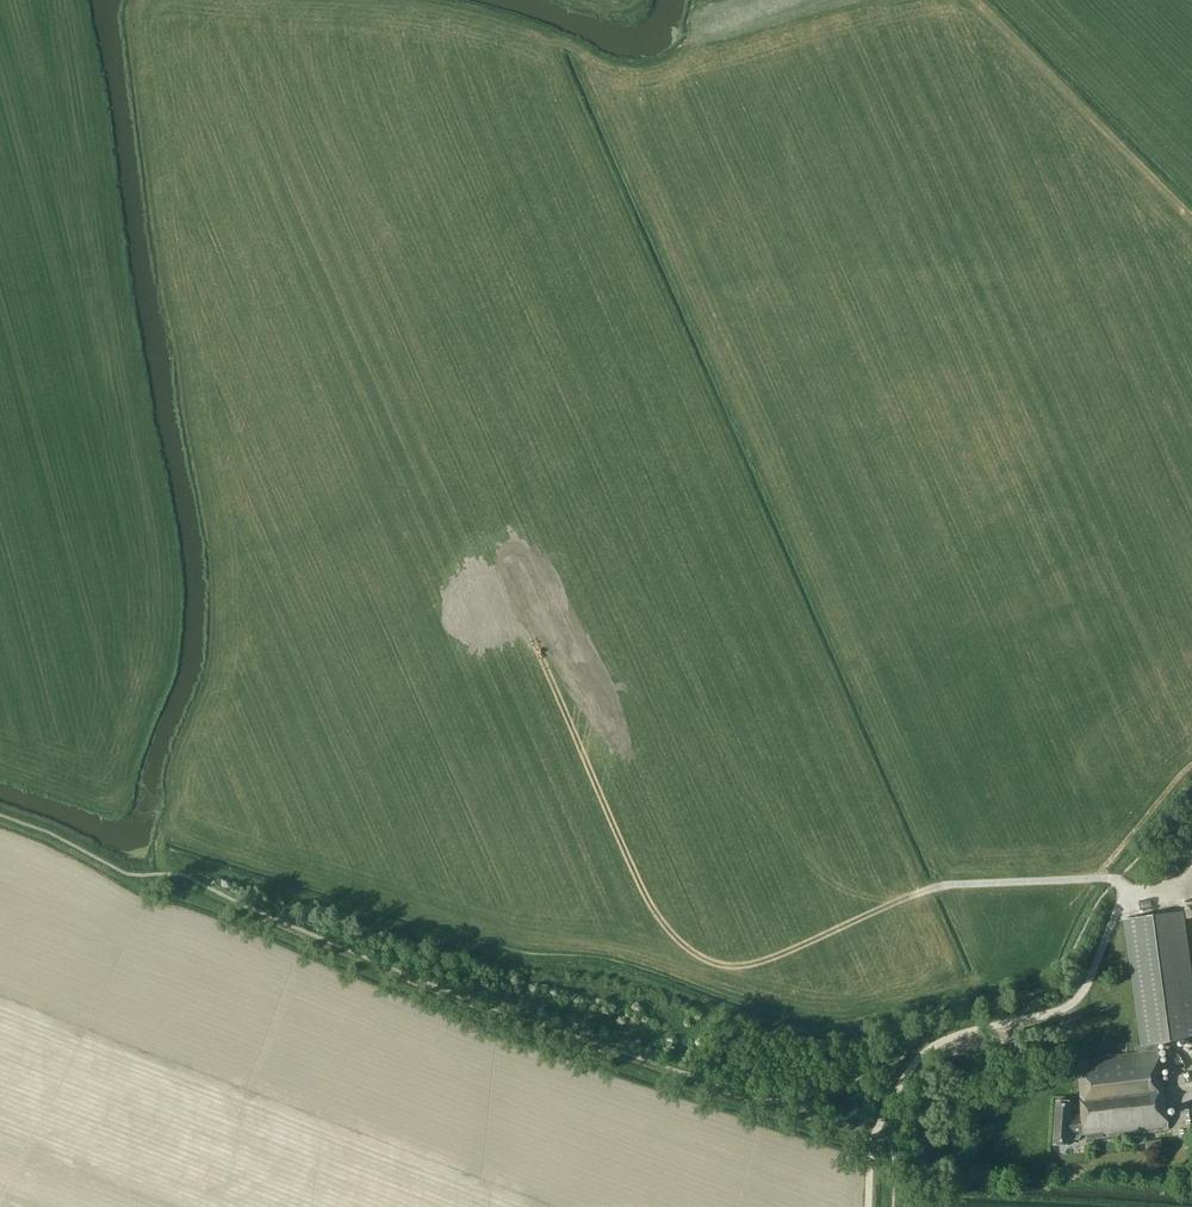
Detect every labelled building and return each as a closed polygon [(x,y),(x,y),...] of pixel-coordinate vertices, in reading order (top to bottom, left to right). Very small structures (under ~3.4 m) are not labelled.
[(1191,917),(1191,910),(1183,911),(1123,919),(1140,1045),(1136,1046),(1137,1052),(1136,1054),(1077,1060),(1081,1114),(1069,1115),(1070,1101),(1056,1100),(1053,1144),(1068,1145),(1068,1139),(1079,1138),(1081,1134),(1087,1134),(1088,1139),(1168,1129),(1169,1129),(1159,1060),(1162,1060),(1162,1056),(1159,1057),(1158,1050),(1157,1043),(1191,1039),(1191,977),(1184,918),(1191,917)] [(1161,1139),(1146,1141),(1147,1149),(1162,1147),(1161,1139)]
